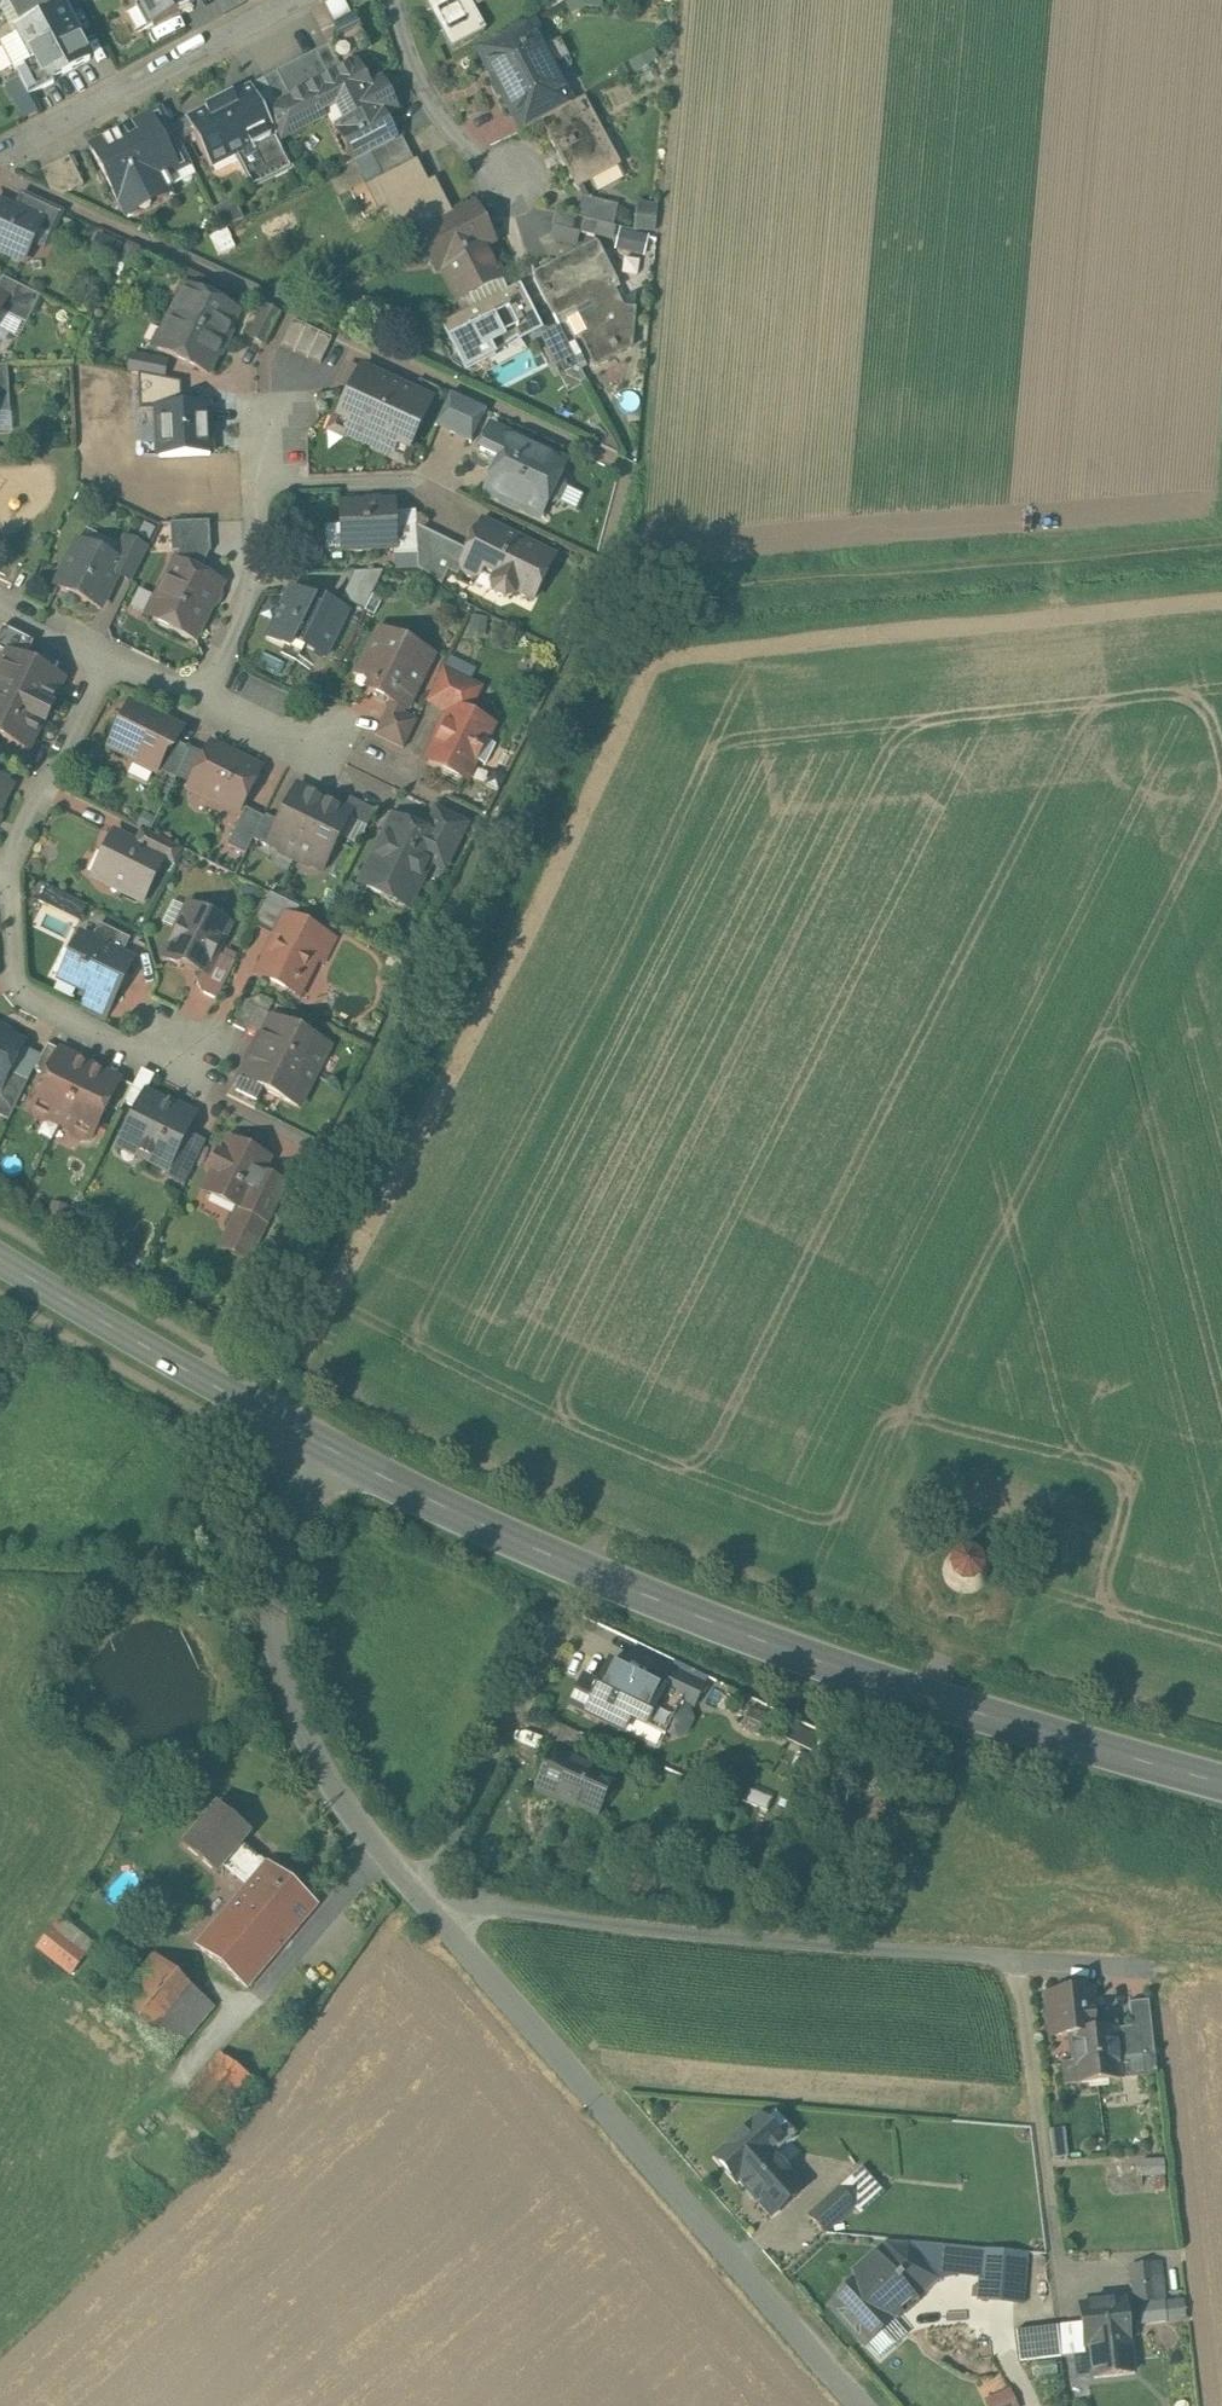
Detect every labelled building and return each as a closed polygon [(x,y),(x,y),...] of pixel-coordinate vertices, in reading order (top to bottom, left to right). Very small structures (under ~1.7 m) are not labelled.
[(36,10),(51,2),(50,0),(30,0),(36,10)] [(142,5),(143,7),(151,2),(159,18),(151,22),(152,24),(153,24),(194,2),(193,0),(192,0),(139,0),(142,5)] [(448,29),(445,30),(453,46),(482,30),(466,0),(433,0),(448,29)] [(151,2),(143,7),(142,5),(127,13),(137,32),(152,24),(151,22),(159,18),(151,2)] [(62,9),(18,32),(33,62),(44,82),(51,79),(88,59),(62,9)] [(541,42),(531,21),(483,47),(497,74),(493,76),(512,112),(560,86),(537,44),(541,42)] [(0,42),(0,43),(15,71),(33,62),(18,33),(0,42)] [(342,37),(328,44),(340,69),(354,61),(342,37)] [(328,44),(315,51),(327,76),(340,69),(328,44)] [(327,76),(315,51),(302,57),(315,82),(327,76)] [(302,57),(289,64),(302,89),(315,82),(302,57)] [(276,103),(263,110),(272,128),(278,138),(322,114),(321,112),(337,104),(345,121),(337,125),(355,162),(370,154),(394,142),(354,61),(340,69),(327,76),(315,82),(302,89),(289,96),(276,103)] [(15,71),(28,96),(53,82),(51,79),(44,82),(33,62),(15,71)] [(289,64),(276,71),(289,96),(302,89),(289,64)] [(289,96),(276,71),(263,77),(276,103),(289,96)] [(276,103),(263,77),(250,84),(251,86),(263,110),(276,103)] [(251,86),(186,119),(186,120),(172,127),(179,141),(193,134),(211,169),(239,154),(235,147),(248,141),(272,128),(263,110),(251,86)] [(560,86),(512,112),(522,130),(541,120),(571,104),(560,86)] [(571,104),(541,120),(577,186),(618,164),(582,98),(571,104)] [(162,114),(136,128),(145,145),(132,151),(121,130),(90,145),(122,207),(167,184),(161,172),(188,159),(172,127),(162,109),(160,110),(162,114)] [(272,128),(248,141),(260,165),(244,174),(252,190),(293,169),(278,138),(272,128)] [(394,142),(370,154),(382,177),(413,161),(401,138),(394,142)] [(69,156),(41,170),(50,189),(63,195),(83,185),(69,156)] [(382,177),(375,181),(405,239),(423,230),(451,215),(437,189),(431,192),(415,161),(413,161),(382,177)] [(62,211),(23,192),(14,211),(40,223),(36,230),(50,237),(62,211)] [(618,205),(582,196),(577,217),(583,218),(598,222),(613,225),(618,205)] [(634,227),(655,231),(659,202),(638,199),(634,227)] [(0,204),(0,251),(22,261),(36,230),(40,223),(14,211),(0,204)] [(451,215),(423,230),(434,252),(439,249),(463,297),(502,278),(466,208),(451,215)] [(577,217),(556,212),(553,225),(580,232),(583,218),(577,217)] [(598,222),(583,218),(580,232),(595,236),(598,222)] [(620,227),(616,247),(645,253),(649,232),(620,227)] [(566,264),(537,278),(535,276),(533,277),(553,315),(589,296),(611,285),(618,282),(598,244),(564,261),(566,264)] [(2,278),(0,282),(0,300),(4,301),(0,309),(0,310),(27,323),(40,296),(2,278)] [(519,284),(443,322),(466,367),(490,355),(485,345),(516,329),(519,336),(541,325),(519,284)] [(611,285),(589,296),(598,313),(582,320),(589,333),(581,338),(595,365),(630,347),(634,309),(622,308),(611,285)] [(237,313),(191,290),(184,304),(178,302),(170,317),(221,342),(226,331),(228,332),(237,313)] [(264,306),(249,336),(264,343),(280,313),(264,306)] [(221,342),(170,317),(163,333),(168,336),(161,350),(207,374),(217,354),(215,353),(221,342)] [(332,338),(293,319),(281,345),(320,363),(332,338)] [(558,325),(540,334),(555,366),(574,357),(558,325)] [(129,373),(138,374),(162,379),(165,362),(132,356),(129,373)] [(0,365),(0,396),(9,395),(7,365),(0,365)] [(431,399),(361,367),(338,417),(349,422),(344,433),(392,456),(397,445),(408,450),(431,399)] [(162,379),(138,374),(140,411),(157,410),(157,408),(182,407),(181,383),(162,379)] [(486,409),(450,393),(435,427),(436,428),(438,425),(470,440),(468,443),(470,443),(472,439),(471,438),(482,413),(484,414),(486,409)] [(157,408),(157,410),(159,457),(210,454),(208,406),(182,407),(157,408)] [(564,462),(490,427),(480,450),(501,460),(485,492),(501,499),(500,501),(514,508),(515,506),(539,517),(544,505),(557,500),(563,487),(559,474),(564,462)] [(393,502),(340,504),(342,550),(394,548),(395,548),(394,512),(393,502)] [(415,511),(394,512),(395,548),(394,548),(394,555),(417,554),(416,525),(415,511)] [(209,521),(170,523),(171,552),(179,551),(175,560),(199,572),(210,551),(209,521)] [(468,551),(416,525),(417,554),(418,568),(441,585),(448,571),(458,575),(461,568),(462,568),(461,566),(468,551)] [(496,537),(479,528),(468,551),(461,566),(462,568),(463,572),(474,577),(480,575),(483,569),(497,576),(492,585),(494,593),(504,598),(512,595),(514,592),(532,601),(553,557),(539,550),(537,552),(518,542),(519,540),(505,534),(496,537)] [(147,550),(124,539),(114,560),(121,564),(117,573),(132,581),(147,550)] [(114,560),(78,542),(57,585),(100,607),(117,573),(121,564),(114,560)] [(199,572),(175,560),(147,616),(194,639),(222,584),(199,572)] [(24,578),(20,576),(15,584),(20,587),(24,578)] [(315,601),(291,589),(266,638),(290,650),(295,641),(303,645),(303,647),(324,658),(347,612),(325,601),(322,606),(314,602),(315,601)] [(2,627),(0,631),(0,651),(7,655),(8,653),(25,661),(34,642),(2,627)] [(425,652),(379,629),(363,662),(380,670),(369,692),(371,693),(371,692),(387,700),(387,701),(389,702),(391,702),(405,710),(406,710),(422,679),(414,675),(425,652)] [(8,653),(7,655),(0,669),(0,737),(28,750),(41,722),(43,723),(51,708),(49,707),(62,680),(25,661),(8,653)] [(471,683),(443,669),(426,702),(447,713),(454,716),(469,685),(471,683)] [(281,706),(284,687),(260,682),(256,701),(281,706)] [(454,716),(447,713),(443,720),(445,726),(428,761),(465,780),(475,761),(485,766),(495,745),(485,740),(492,727),(468,714),(481,688),(479,687),(478,690),(469,685),(454,716)] [(391,702),(375,735),(403,749),(417,721),(403,714),(405,710),(391,702)] [(149,720),(133,712),(124,728),(118,730),(111,746),(136,759),(142,756),(157,764),(163,767),(175,741),(180,730),(156,718),(149,720)] [(175,741),(163,767),(157,764),(155,768),(175,778),(190,749),(175,741)] [(233,756),(211,745),(191,784),(219,797),(222,804),(237,812),(257,773),(235,763),(233,756)] [(0,781),(0,806),(10,785),(0,781)] [(279,822),(269,841),(271,843),(284,849),(286,844),(298,850),(323,801),(322,801),(320,805),(309,799),(311,795),(295,788),(279,822)] [(375,811),(350,798),(343,811),(350,814),(348,818),(366,828),(375,811)] [(323,801),(298,850),(310,856),(308,861),(323,868),(348,818),(350,814),(343,811),(335,807),(333,811),(321,806),(323,801)] [(245,809),(227,845),(245,855),(253,840),(264,818),(245,809)] [(466,823),(437,809),(422,841),(438,849),(442,854),(449,857),(466,823)] [(279,822),(265,815),(264,818),(253,840),(269,847),(271,843),(269,841),(279,822)] [(394,819),(384,837),(374,858),(364,880),(366,888),(383,896),(391,894),(408,902),(417,883),(419,884),(429,863),(443,869),(449,857),(442,854),(438,849),(422,841),(408,834),(412,827),(394,819)] [(144,850),(114,835),(103,855),(107,857),(96,878),(142,900),(162,860),(162,859),(144,850)] [(183,850),(152,835),(144,850),(162,859),(162,860),(174,867),(183,850)] [(299,908),(270,893),(253,927),(273,937),(273,938),(278,941),(266,966),(270,980),(285,988),(300,983),(301,981),(306,979),(304,974),(317,948),(327,954),(333,941),(293,921),(299,908)] [(189,905),(165,954),(167,960),(179,966),(185,963),(203,973),(205,974),(216,953),(229,926),(225,924),(223,917),(215,913),(209,915),(189,905)] [(130,939),(99,924),(90,941),(121,957),(130,939)] [(90,941),(86,939),(77,958),(80,968),(72,985),(111,1003),(132,962),(121,957),(90,941)] [(216,953),(205,974),(203,973),(197,984),(200,992),(216,1000),(235,963),(216,953)] [(273,1003),(260,997),(244,1002),(257,1009),(267,1014),(273,1003)] [(242,1003),(231,1025),(245,1032),(257,1009),(244,1002),(243,1002),(242,1003)] [(328,1047),(272,1018),(242,1078),(241,1079),(264,1090),(298,1107),(328,1047)] [(0,1033),(0,1087),(1,1087),(8,1073),(22,1044),(0,1033)] [(61,1051),(47,1044),(34,1071),(47,1077),(59,1053),(60,1053),(61,1051)] [(47,1077),(30,1109),(33,1110),(35,1116),(44,1121),(50,1119),(60,1124),(88,1068),(60,1053),(59,1053),(47,1077)] [(88,1068),(60,1124),(71,1129),(73,1135),(82,1140),(88,1137),(90,1139),(107,1106),(118,1082),(117,1082),(88,1068)] [(1,1087),(0,1087),(0,1117),(8,1121),(28,1082),(8,1073),(1,1087)] [(264,1090),(241,1079),(242,1078),(237,1075),(227,1096),(255,1110),(264,1090)] [(118,1082),(107,1106),(120,1113),(132,1087),(118,1080),(117,1082),(118,1082)] [(169,1108),(144,1096),(123,1139),(149,1152),(146,1158),(167,1169),(174,1156),(185,1133),(190,1122),(171,1113),(169,1108)] [(185,1133),(174,1156),(183,1160),(194,1165),(205,1142),(185,1133)] [(269,1159),(229,1140),(222,1155),(221,1154),(216,1156),(211,1167),(213,1172),(219,1175),(210,1195),(239,1209),(243,1211),(254,1189),(269,1159)] [(183,1160),(176,1162),(169,1177),(184,1184),(194,1165),(183,1160)] [(254,1189),(243,1211),(239,1209),(230,1227),(257,1241),(277,1202),(257,1192),(257,1191),(254,1189)] [(943,1574),(946,1583),(952,1590),(961,1594),(971,1595),(980,1591),(987,1583),(990,1575),(990,1567),(987,1559),(981,1552),(973,1548),(965,1548),(956,1550),(948,1556),(944,1564),(943,1574)] [(647,1684),(608,1666),(597,1689),(584,1715),(623,1733),(630,1719),(646,1685),(647,1684)] [(705,1685),(671,1668),(662,1686),(696,1702),(705,1685)] [(583,1682),(570,1707),(584,1715),(597,1689),(583,1682)] [(646,1685),(630,1719),(646,1726),(662,1693),(646,1685)] [(662,1693),(646,1726),(665,1736),(667,1731),(679,1707),(681,1702),(662,1693)] [(679,1707),(667,1731),(675,1736),(684,1733),(691,1720),(687,1711),(679,1707)] [(583,1736),(555,1724),(546,1746),(553,1749),(554,1750),(573,1759),(583,1736)] [(573,1759),(554,1750),(553,1749),(536,1792),(574,1808),(578,1801),(599,1810),(615,1769),(597,1761),(594,1768),(573,1759)] [(249,1833),(217,1805),(183,1846),(215,1872),(221,1865),(237,1846),(249,1833)] [(263,1868),(237,1846),(221,1865),(247,1887),(263,1868)] [(269,1864),(267,1862),(266,1864),(247,1887),(197,1945),(195,1947),(197,1948),(244,1987),(243,1987),(245,1989),(246,1987),(315,1905),(315,1906),(317,1904),(315,1902),(315,1903),(269,1864)] [(84,1950),(52,1921),(32,1944),(64,1973),(84,1950)] [(214,2006),(154,1955),(111,2007),(170,2058),(214,2006)] [(1069,2034),(1093,2032),(1092,2014),(1093,2012),(1092,1991),(1079,1992),(1072,1986),(1063,1987),(1059,1993),(1059,1994),(1052,1994),(1055,2014),(1047,2015),(1049,2032),(1055,2037),(1069,2035),(1069,2034)] [(1055,2014),(1052,1994),(1046,1995),(1047,2015),(1055,2014)] [(1148,2001),(1128,2003),(1131,2028),(1151,2026),(1148,2001)] [(1151,2026),(1131,2028),(1134,2057),(1154,2055),(1151,2026)] [(1131,2028),(1115,2029),(1115,2031),(1114,2031),(1119,2078),(1120,2078),(1156,2073),(1154,2055),(1134,2057),(1131,2028)] [(1093,2032),(1069,2034),(1069,2035),(1074,2085),(1120,2080),(1120,2078),(1119,2078),(1114,2031),(1115,2031),(1115,2029),(1093,2032)] [(257,2083),(220,2054),(177,2109),(214,2138),(257,2083)] [(760,2117),(714,2158),(735,2182),(738,2179),(737,2176),(767,2149),(769,2152),(780,2142),(784,2146),(785,2145),(760,2117)] [(780,2142),(769,2152),(773,2156),(784,2146),(780,2142)] [(769,2152),(767,2149),(737,2176),(738,2179),(771,2216),(802,2189),(773,2156),(769,2152)] [(1143,2159),(1142,2175),(1165,2175),(1165,2159),(1143,2159)] [(882,2192),(861,2169),(838,2189),(838,2190),(853,2206),(859,2213),(882,2192)] [(838,2190),(809,2216),(824,2232),(853,2206),(838,2190)] [(961,2247),(907,2242),(907,2248),(935,2279),(958,2274),(961,2247)] [(935,2279),(907,2248),(887,2246),(876,2256),(913,2298),(935,2279)] [(1033,2254),(961,2247),(958,2274),(981,2276),(979,2297),(982,2297),(1019,2302),(1022,2265),(1031,2266),(1033,2254)] [(913,2298),(876,2256),(840,2288),(845,2294),(831,2306),(864,2342),(913,2298)] [(1151,2264),(1132,2266),(1136,2303),(1155,2301),(1151,2264)] [(1022,2265),(1019,2302),(1027,2303),(1031,2266),(1022,2265)] [(1125,2301),(1079,2306),(1081,2323),(1084,2346),(1089,2345),(1129,2341),(1130,2341),(1125,2301)] [(1081,2323),(1056,2325),(1060,2357),(1085,2354),(1084,2347),(1084,2346),(1081,2323)] [(1060,2357),(1056,2325),(1015,2331),(1019,2362),(1060,2357)] [(1129,2341),(1089,2345),(1093,2377),(1132,2373),(1129,2341)] [(987,2395),(990,2405),(1018,2405),(1013,2388),(987,2395)]
